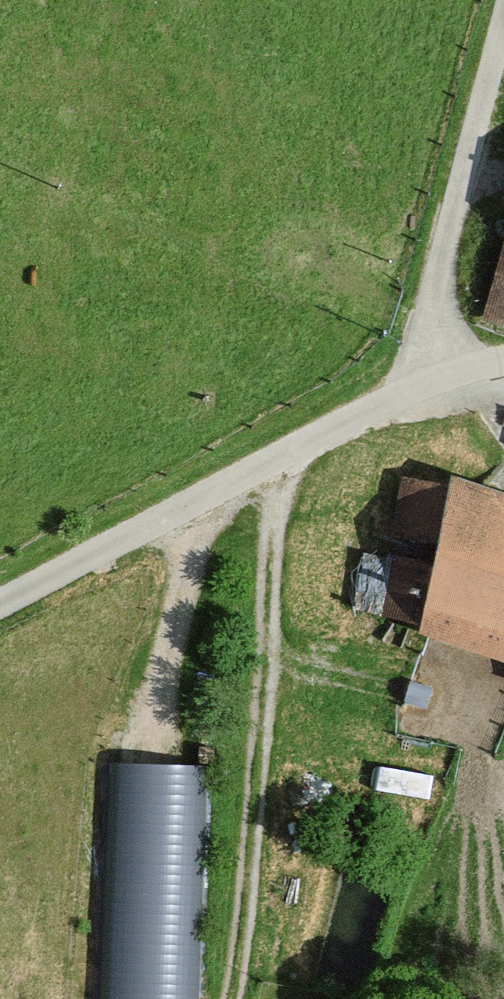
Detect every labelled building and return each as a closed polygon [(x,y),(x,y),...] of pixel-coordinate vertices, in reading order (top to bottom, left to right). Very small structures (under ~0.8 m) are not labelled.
[(501,228),(474,329),(503,336),(503,229),(501,228)] [(449,480),(413,642),(503,670),(503,496),(449,480)] [(111,763),(101,998),(187,998),(196,767),(111,763)]
